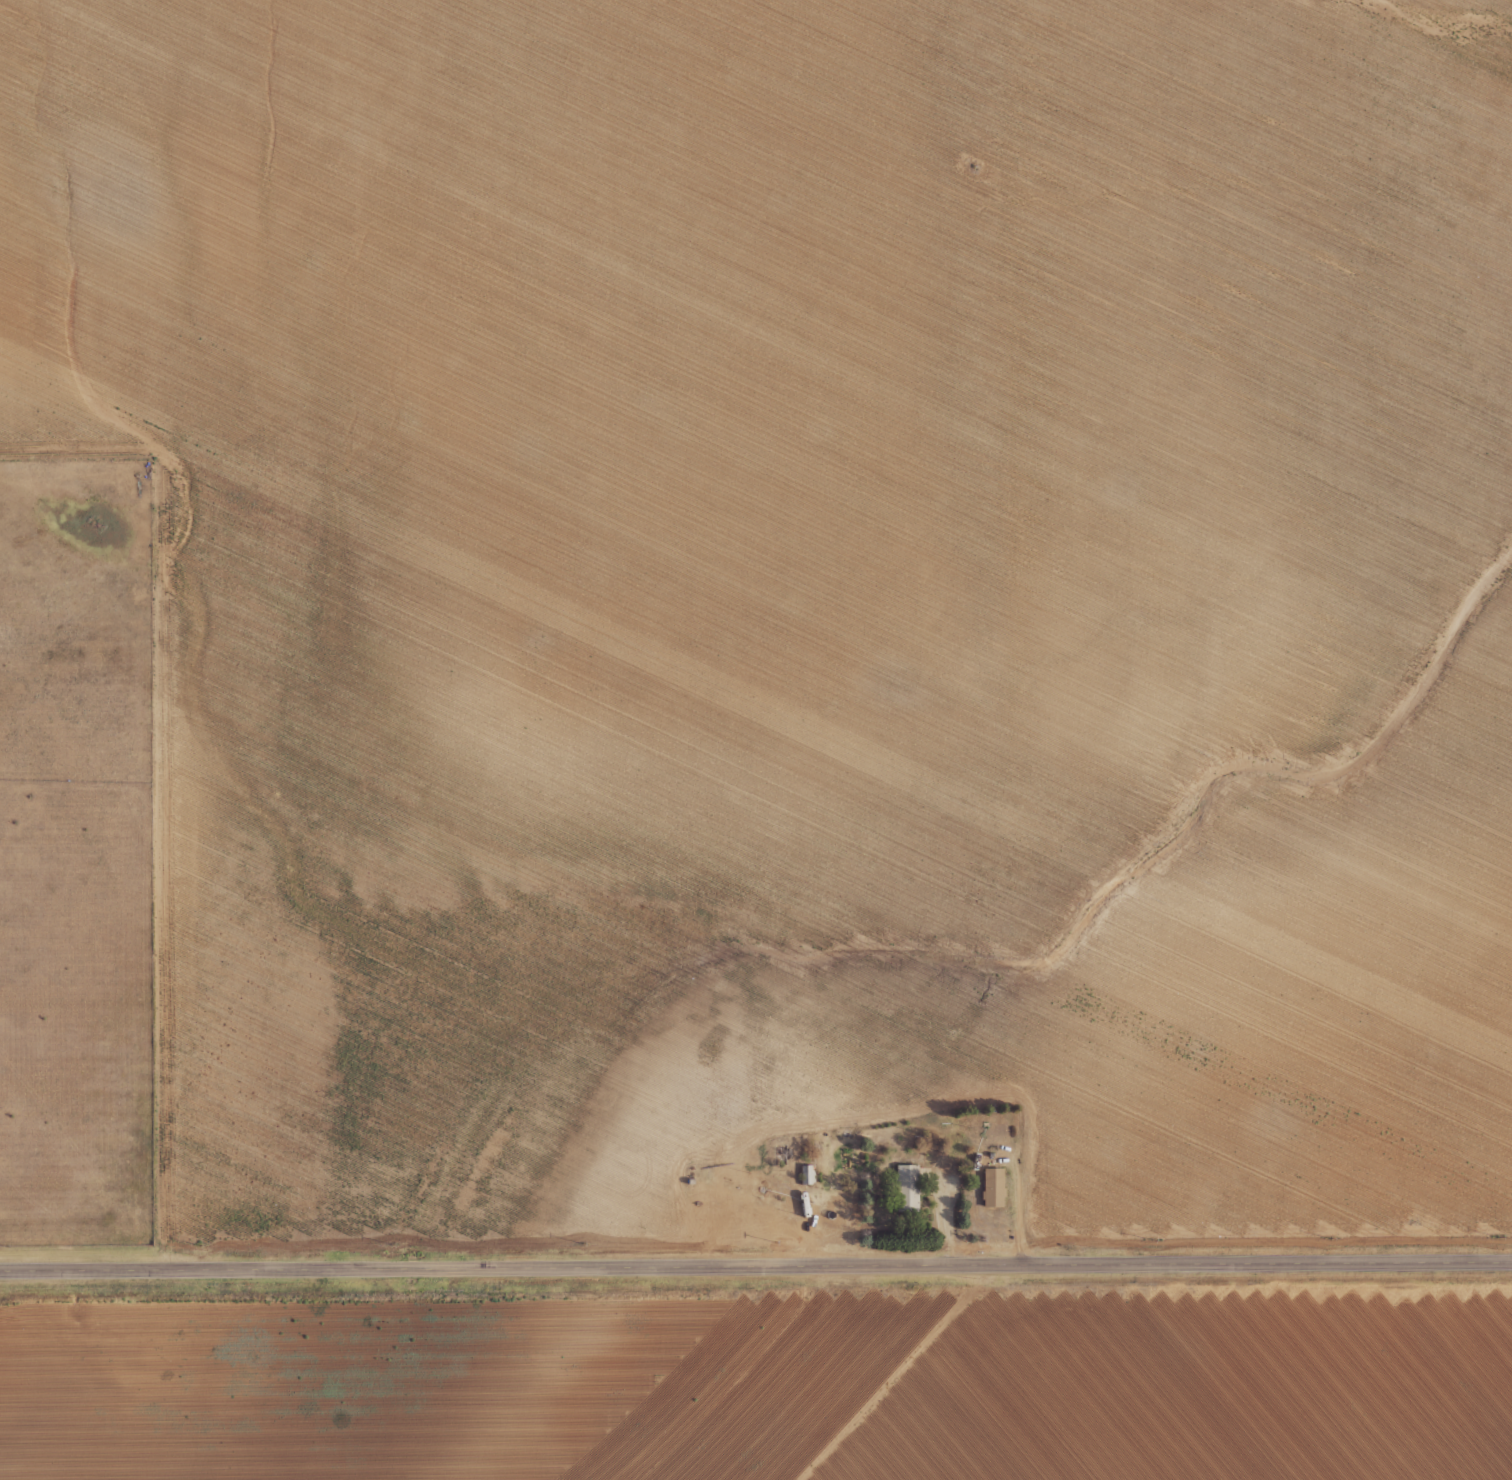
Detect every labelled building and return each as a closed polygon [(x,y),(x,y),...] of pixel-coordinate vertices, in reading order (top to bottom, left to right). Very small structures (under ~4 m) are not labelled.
[(897,1211),(918,1210),(917,1163),(896,1164),(897,1211)] [(983,1205),(1003,1205),(1004,1168),(984,1167),(983,1205)]
